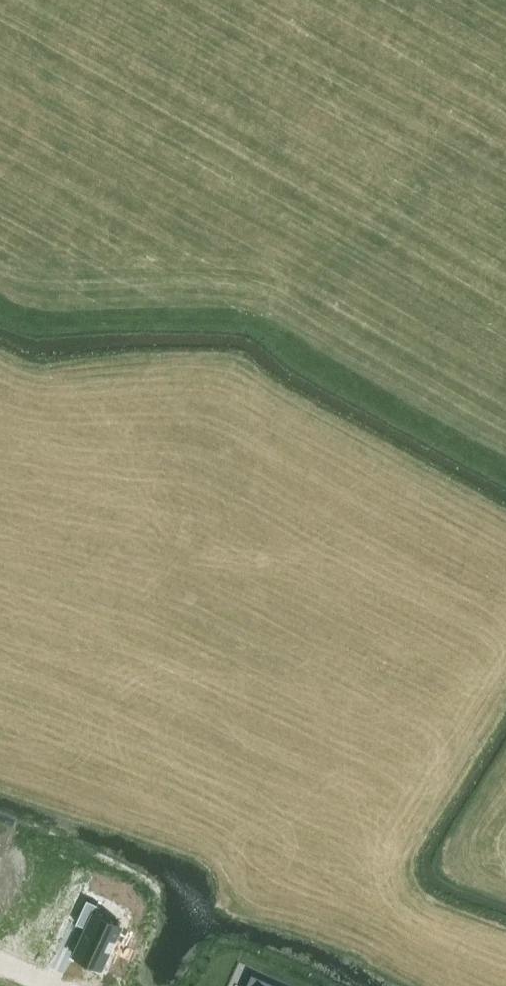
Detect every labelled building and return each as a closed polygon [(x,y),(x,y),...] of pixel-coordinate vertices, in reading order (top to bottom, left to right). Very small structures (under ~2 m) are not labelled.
[(71,888),(64,903),(73,907),(80,892),(71,888)] [(86,927),(74,954),(101,967),(109,950),(102,947),(107,937),(113,940),(120,926),(95,914),(99,905),(87,899),(76,922),(86,927)]
